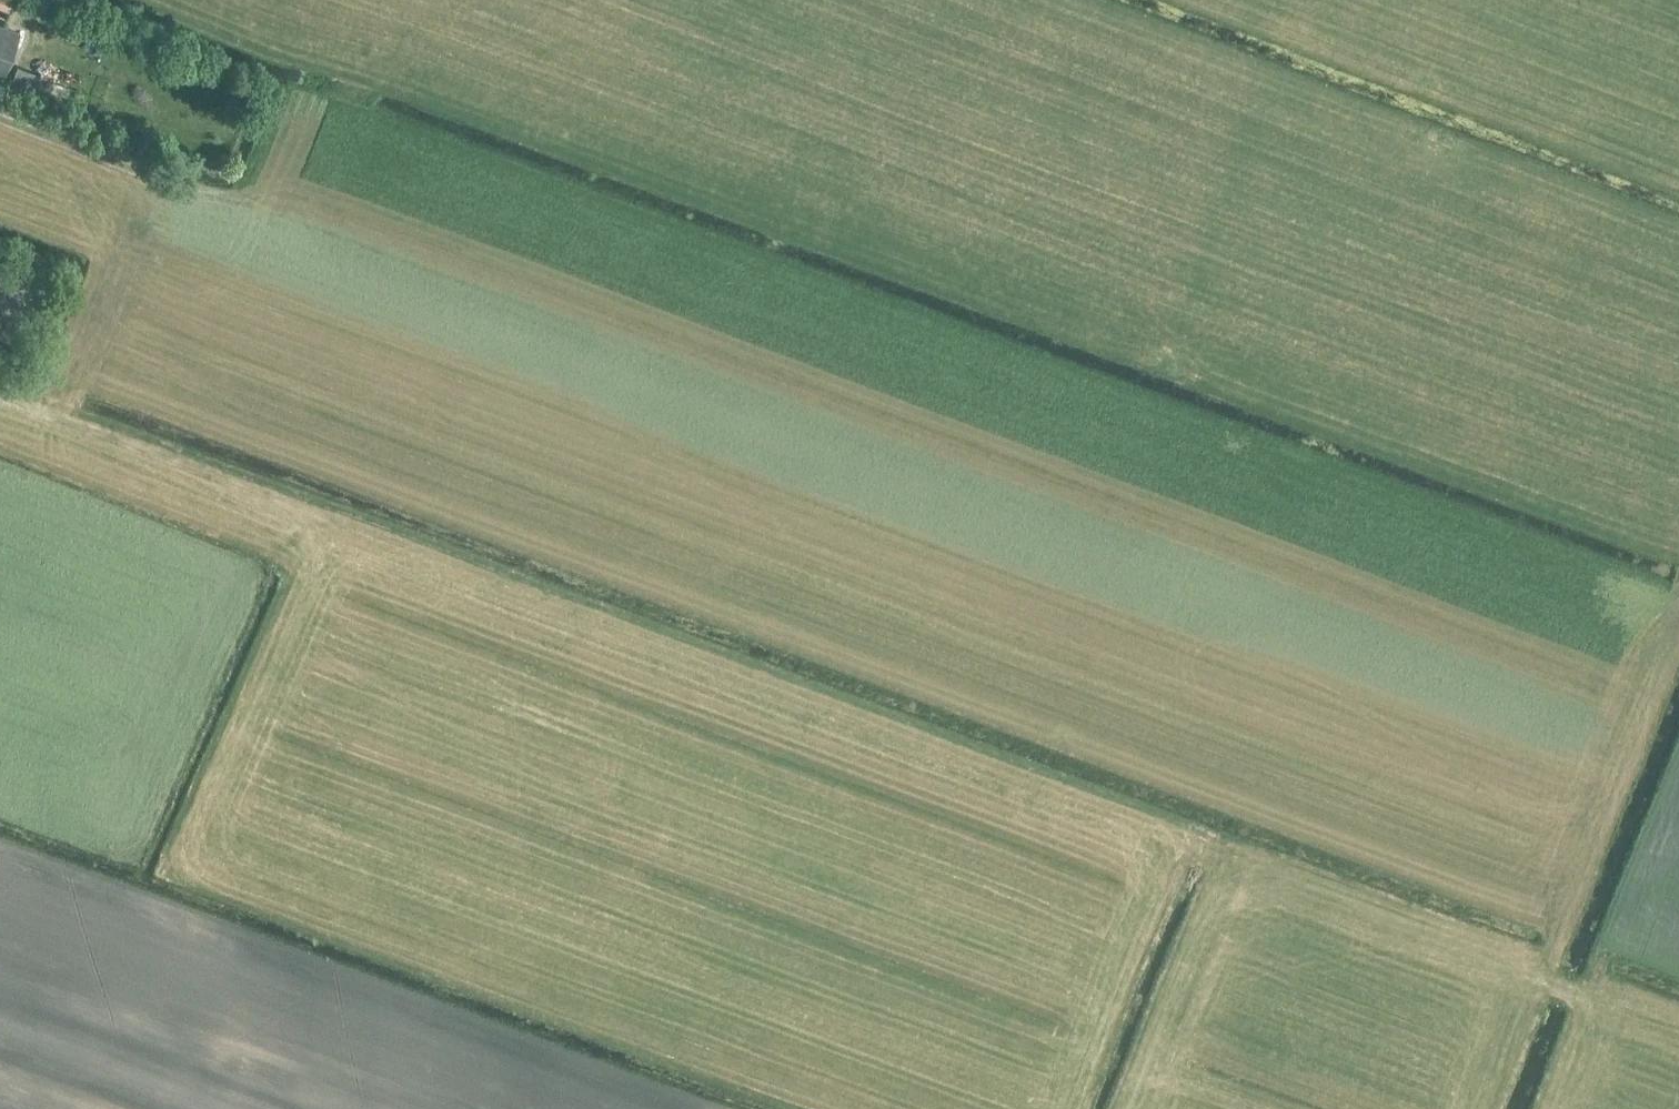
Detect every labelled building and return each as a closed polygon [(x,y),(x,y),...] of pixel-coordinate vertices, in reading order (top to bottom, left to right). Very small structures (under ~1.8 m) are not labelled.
[(8,12),(12,0),(0,0),(0,9),(8,12)] [(0,26),(0,76),(1,76),(19,33),(0,26)]
